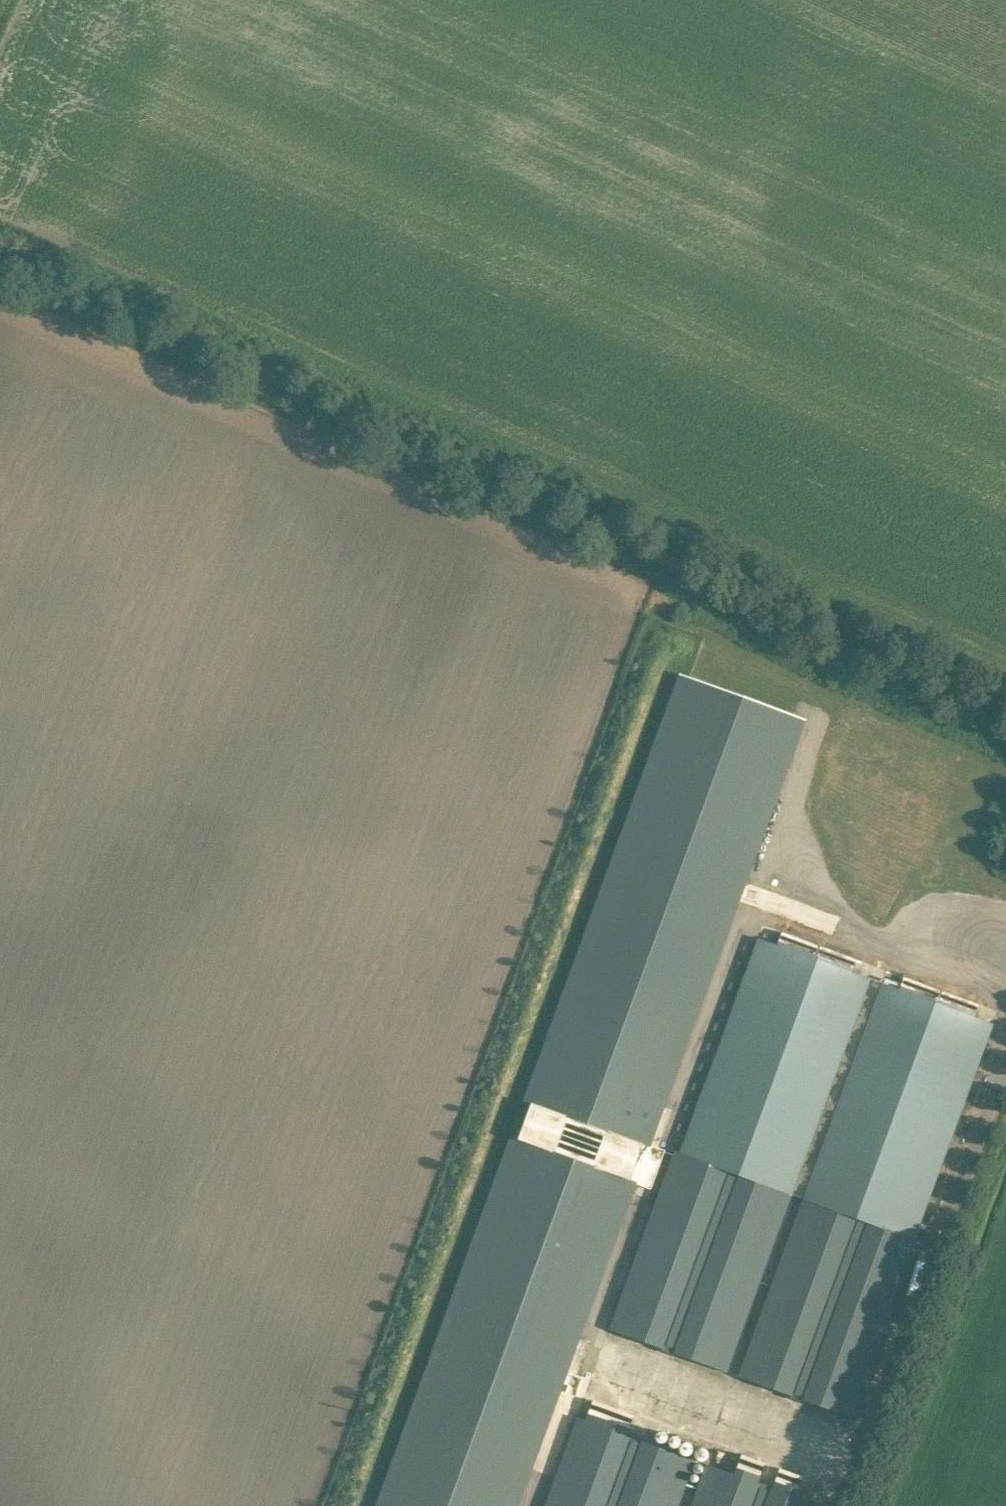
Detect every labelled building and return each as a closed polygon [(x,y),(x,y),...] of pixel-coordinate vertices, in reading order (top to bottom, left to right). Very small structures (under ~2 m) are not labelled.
[(750,868),(803,720),(679,675),(524,1100),(530,1102),(518,1138),(511,1136),(376,1505),(518,1505),(635,1182),(651,1188),(666,1149),(650,1143),(750,868)] [(856,1419),(922,1240),(915,1238),(918,1229),(929,1199),(994,1024),(974,1017),(979,1004),(972,1001),(913,979),(904,976),(901,985),(899,989),(884,983),(852,972),(857,959),(849,956),(791,935),(782,931),(777,944),(759,937),(693,1117),(684,1139),(680,1152),(674,1150),(608,1329),(726,1372),(792,1193),(798,1195),(803,1197),(737,1376),(856,1419)] [(695,1460),(580,1416),(546,1505),(678,1505),(695,1460)] [(691,1505),(819,1505),(706,1464),(691,1505)]
